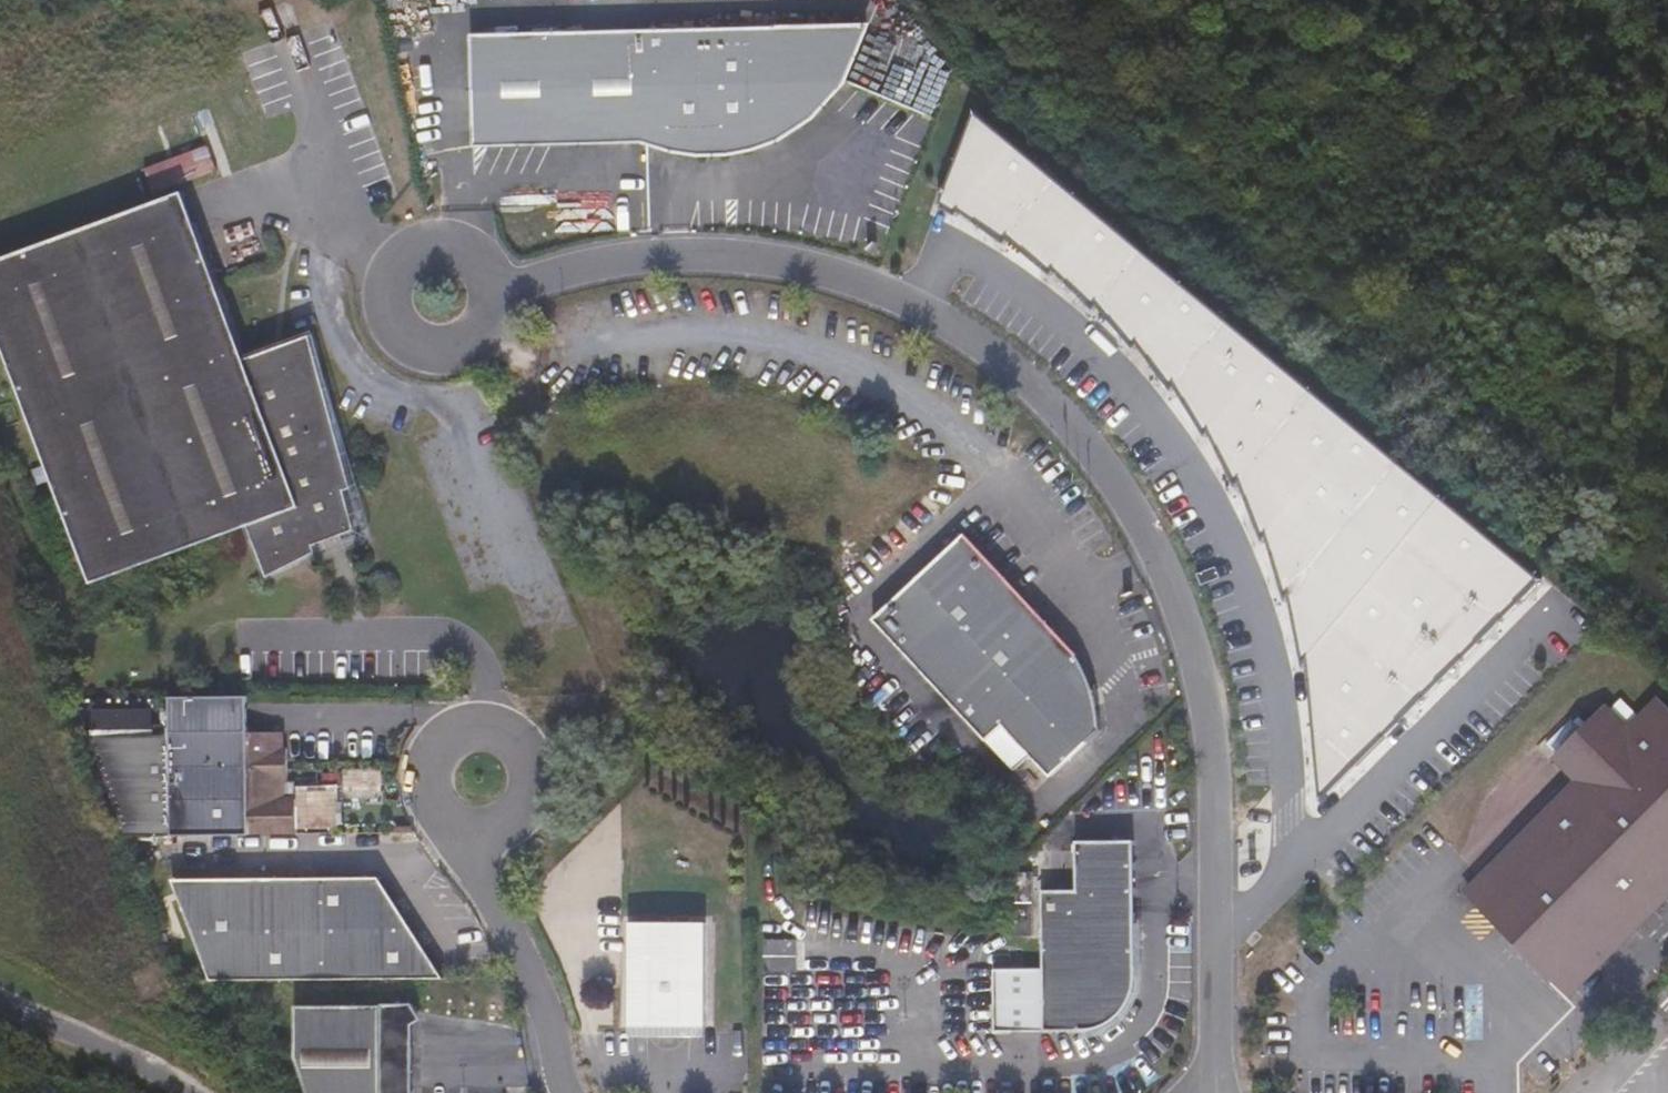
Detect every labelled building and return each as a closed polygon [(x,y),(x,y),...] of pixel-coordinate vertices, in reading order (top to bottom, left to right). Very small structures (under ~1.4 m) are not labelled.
[(876,33),(473,47),(474,160),(636,153),(663,163),(702,170),(740,168),(777,154),(816,129),(851,94),(876,33)] [(1297,802),(1312,809),(1548,563),(980,87),(938,208),(1121,332),(1213,466),(1275,587),(1297,720),(1297,802)] [(0,261),(0,341),(84,577),(90,588),(247,531),(265,578),(313,557),(309,545),(350,529),(339,493),(349,489),(308,343),(249,363),(186,192),(0,261)] [(872,619),(985,741),(1012,771),(1029,756),(1046,777),(1097,731),(1096,711),(1093,695),(1089,679),(1079,661),(965,535),(872,619)] [(248,698),(168,696),(167,830),(290,832),(291,780),(278,780),(278,731),(248,731),(248,698)] [(1658,702),(1628,732),(1604,708),(1553,759),(1577,783),(1481,881),(1467,895),(1492,919),(1502,909),(1579,985),(1667,895),(1667,712),(1658,702)] [(1132,1001),(1138,975),(1135,839),(1077,841),(1078,890),(1043,891),(1046,1030),(1089,1030),(1112,1022),(1122,1014),(1132,1001)] [(1016,934),(1033,934),(1033,872),(1015,872),(1016,934)] [(382,883),(170,879),(207,979),(441,982),(382,883)] [(710,924),(634,924),(635,1029),(711,1028),(710,924)] [(762,969),(797,971),(798,938),(764,937),(762,969)] [(282,1002),(282,1053),(298,1092),(410,1092),(411,1049),(403,1046),(404,1022),(416,1022),(416,1005),(282,1002)]
